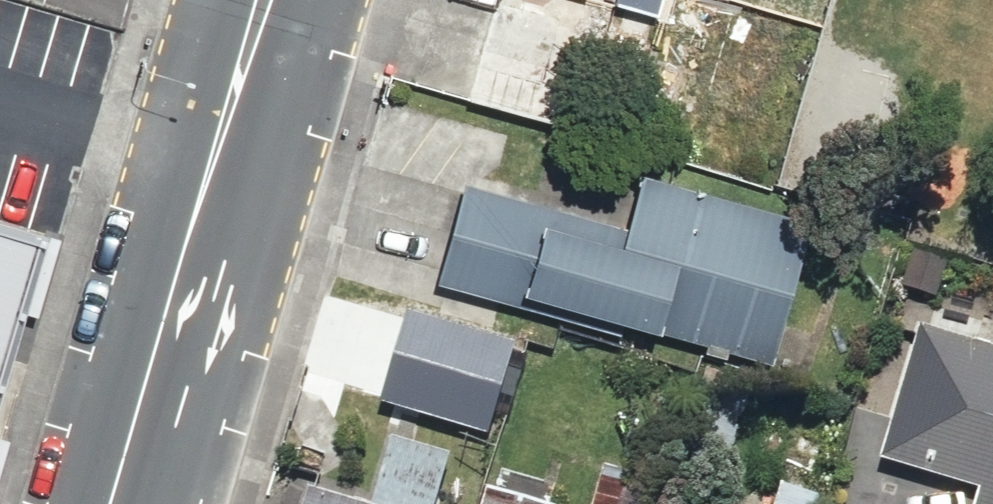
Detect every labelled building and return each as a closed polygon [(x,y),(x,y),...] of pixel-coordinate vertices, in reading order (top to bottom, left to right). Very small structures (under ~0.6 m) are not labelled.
[(610,0),(494,0),(465,101),(573,132),(610,0)] [(470,192),(447,288),(799,371),(834,220),(648,176),(635,231),(470,192)] [(0,219),(0,358),(38,230),(0,219)] [(456,335),(327,303),(309,378),(438,410),(456,335)] [(935,324),(893,469),(977,493),(974,503),(992,503),(992,341),(935,324)] [(456,463),(390,445),(374,503),(445,503),(456,463)] [(782,482),(776,503),(830,503),(832,495),(782,482)] [(492,485),(487,503),(562,503),(492,485)] [(309,489),(306,503),(364,503),(309,489)]
